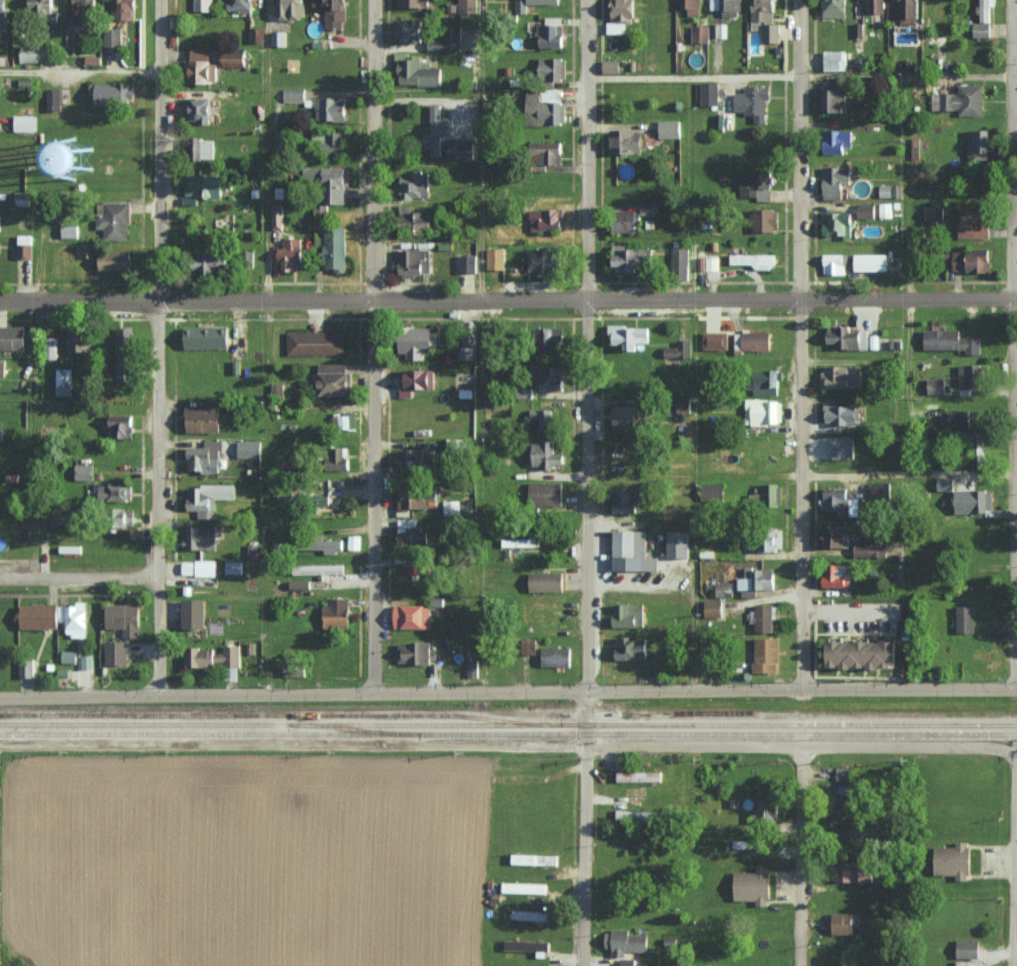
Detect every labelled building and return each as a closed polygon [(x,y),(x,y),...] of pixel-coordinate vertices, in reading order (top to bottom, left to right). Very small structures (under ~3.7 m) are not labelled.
[(9,30),(9,0),(0,0),(0,30),(9,30)] [(29,9),(53,10),(53,0),(29,0),(29,9)] [(96,25),(95,0),(74,0),(75,25),(96,25)] [(114,18),(137,19),(138,0),(114,0),(114,18)] [(212,10),(212,0),(195,0),(195,10),(212,10)] [(230,11),(253,11),(253,0),(230,0),(230,11)] [(278,18),(303,19),(304,0),(278,0),(278,18)] [(347,0),(330,0),(330,9),(325,9),(325,29),(348,29),(347,0)] [(476,12),(476,0),(458,0),(458,13),(476,12)] [(609,33),(626,33),(626,23),(636,23),(636,0),(610,0),(609,33)] [(684,9),(688,9),(689,16),(701,15),(701,0),(683,0),(684,9)] [(721,10),(721,15),(741,16),(742,0),(710,0),(710,9),(721,10)] [(764,29),(764,42),(781,42),(781,23),(775,23),(775,0),(751,0),(751,29),(764,29)] [(847,0),(824,0),(824,17),(839,17),(839,11),(847,11),(847,0)] [(886,0),(869,0),(869,12),(886,12),(886,0)] [(886,18),(901,18),(901,24),(920,24),(921,0),(901,0),(901,2),(887,1),(886,18)] [(979,14),(981,14),(981,22),(990,22),(990,5),(995,5),(995,0),(980,0),(979,14)] [(394,20),(395,41),(425,41),(425,20),(394,20)] [(991,22),(974,22),(974,36),(990,37),(991,22)] [(711,37),(727,37),(727,24),(712,23),(711,37)] [(539,24),(538,46),(563,47),(564,24),(539,24)] [(691,42),(709,42),(709,26),(692,25),(691,42)] [(263,42),(264,28),(250,27),(249,42),(263,42)] [(105,46),(122,46),(122,28),(105,28),(105,46)] [(462,31),(445,30),(444,39),(428,38),(428,50),(461,51),(462,31)] [(287,46),(287,31),(272,31),(272,46),(287,46)] [(211,48),(192,48),(191,82),(217,82),(217,62),(211,62),(211,48)] [(224,66),(247,67),(248,51),(225,50),(224,66)] [(846,51),(825,51),(825,70),(846,71),(846,51)] [(539,58),(539,79),(566,78),(566,57),(539,58)] [(604,72),(620,73),(620,60),(604,60),(604,72)] [(719,105),(719,81),(700,82),(701,106),(719,105)] [(820,93),(821,111),(839,111),(839,107),(845,107),(845,81),(825,81),(825,93),(820,93)] [(90,96),(97,96),(97,104),(128,104),(127,83),(90,83),(90,96)] [(984,115),(983,84),(959,85),(959,93),(932,93),(932,110),(959,109),(959,115),(984,115)] [(735,92),(735,113),(755,113),(754,122),(767,123),(767,99),(771,99),(771,86),(745,86),(745,92),(735,92)] [(48,110),(62,109),(61,88),(47,88),(48,110)] [(305,89),(283,88),(283,101),(305,102),(305,89)] [(185,122),(215,122),(216,90),(199,90),(199,97),(185,97),(185,122)] [(542,91),(527,91),(527,125),(566,124),(565,101),(542,101),(542,91)] [(346,97),(314,97),(314,120),(346,120),(346,97)] [(449,135),(448,119),(441,119),(440,104),(430,105),(431,132),(424,132),(424,149),(431,149),(431,156),(441,156),(441,135),(449,135)] [(15,130),(36,131),(36,115),(16,115),(15,130)] [(680,120),(659,120),(659,138),(680,138),(680,120)] [(644,153),(644,130),(612,129),(611,152),(644,153)] [(968,160),(991,160),(991,129),(969,129),(968,160)] [(275,151),(289,151),(289,130),(275,130),(275,151)] [(845,153),(845,146),(853,145),(852,130),(824,130),(825,154),(845,153)] [(344,131),(325,132),(326,153),(345,152),(344,131)] [(79,138),(79,169),(111,170),(112,139),(79,138)] [(214,159),(215,138),(192,138),(192,158),(214,159)] [(476,139),(445,139),(446,159),(476,158),(476,139)] [(563,164),(564,141),(538,141),(537,164),(563,164)] [(823,199),(843,199),(843,185),(852,185),(852,167),(824,166),(823,199)] [(345,203),(346,168),(304,167),(304,179),(322,179),(322,203),(345,203)] [(399,198),(430,197),(429,170),(410,170),(411,178),(398,178),(399,198)] [(186,172),(185,196),(222,197),(222,187),(233,188),(233,173),(186,172)] [(771,199),(771,188),(773,188),(772,172),(740,173),(740,200),(771,199)] [(880,197),(901,197),(901,185),(880,185),(880,197)] [(31,191),(17,191),(17,205),(31,205),(31,191)] [(130,202),(105,202),(105,217),(96,217),(96,229),(104,229),(104,239),(129,240),(130,202)] [(655,202),(641,202),(640,214),(655,214),(655,202)] [(879,217),(891,217),(891,203),(879,203),(879,217)] [(46,221),(60,221),(59,204),(46,204),(46,221)] [(410,204),(400,205),(402,233),(434,232),(433,210),(410,211),(410,204)] [(875,204),(858,204),(858,218),(875,219),(875,204)] [(272,228),(282,228),(283,205),(272,205),(272,228)] [(944,206),(926,206),(926,222),(944,222),(944,206)] [(959,238),(989,237),(989,206),(959,207),(959,238)] [(778,209),(751,208),(751,230),(777,231),(778,209)] [(531,231),(565,230),(564,209),(530,209),(531,231)] [(615,232),(638,232),(638,211),(615,211),(615,232)] [(852,237),(852,212),(822,212),(822,237),(852,237)] [(78,225),(62,225),(62,237),(78,237),(78,225)] [(347,271),(348,227),(326,227),(326,268),(336,268),(336,271),(347,271)] [(18,257),(32,257),(33,235),(18,235),(18,257)] [(278,248),(278,262),(282,261),(282,271),(302,270),(301,238),(283,238),(283,248),(278,248)] [(93,257),(93,243),(82,243),(82,257),(93,257)] [(647,248),(623,249),(623,245),(614,245),(615,266),(624,266),(625,271),(648,270),(647,248)] [(430,273),(429,248),(398,249),(399,274),(430,273)] [(487,269),(505,269),(505,248),(487,248),(487,269)] [(528,249),(529,272),(562,271),(561,248),(528,249)] [(688,280),(689,248),(672,248),(671,279),(688,280)] [(100,271),(132,270),(131,250),(100,251),(100,271)] [(991,250),(953,250),(953,271),(991,272),(991,250)] [(228,272),(229,252),(196,251),(196,271),(228,272)] [(459,272),(476,272),(477,255),(459,254),(459,272)] [(775,254),(731,254),(730,263),(754,263),(754,269),(775,269),(775,254)] [(846,274),(846,254),(824,254),(824,274),(846,274)] [(856,271),(888,270),(888,254),(856,254),(856,271)] [(718,270),(717,257),(697,257),(697,270),(718,270)] [(231,347),(230,325),(185,327),(186,349),(231,347)] [(850,326),(827,325),(827,343),(836,343),(836,349),(861,349),(862,331),(850,331),(850,326)] [(26,326),(0,326),(0,350),(25,350),(26,326)] [(637,350),(637,342),(650,342),(650,327),(610,326),(610,344),(623,345),(623,350),(637,350)] [(115,380),(130,381),(133,328),(118,327),(115,380)] [(435,346),(435,328),(402,327),(401,352),(408,352),(407,359),(425,359),(426,345),(435,346)] [(543,327),(544,352),(566,351),(565,327),(543,327)] [(89,351),(89,328),(69,328),(68,351),(89,351)] [(961,330),(924,329),(923,349),(981,351),(981,337),(961,336),(961,330)] [(287,331),(287,355),(344,354),(344,331),(287,331)] [(703,349),(729,350),(730,332),(704,331),(703,349)] [(734,350),(771,351),(771,332),(735,332),(734,350)] [(690,339),(677,340),(677,346),(664,346),(664,358),(691,357),(690,339)] [(477,359),(477,346),(463,346),(462,359),(477,359)] [(346,363),(318,364),(318,395),(352,394),(352,372),(346,372),(346,363)] [(960,387),(984,387),(984,364),(959,365),(960,387)] [(861,365),(822,366),(822,388),(861,388),(861,365)] [(540,390),(565,391),(566,367),(541,366),(540,390)] [(72,395),(72,369),(57,369),(56,395),(72,395)] [(400,369),(400,387),(433,388),(433,369),(400,369)] [(754,394),(777,395),(777,370),(754,370),(754,394)] [(946,378),(928,378),(928,393),(946,393),(946,378)] [(782,424),(783,400),(746,399),(746,417),(752,417),(752,424),(782,424)] [(862,424),(861,404),(824,405),(825,422),(834,421),(835,425),(862,424)] [(615,430),(641,429),(641,405),(614,406),(615,430)] [(187,431),(221,432),(221,407),(187,407),(187,431)] [(554,410),(525,411),(526,424),(539,424),(539,431),(554,430),(554,410)] [(949,428),(970,427),(970,410),(948,410),(949,428)] [(104,415),(104,428),(108,428),(108,438),(134,438),(134,415),(104,415)] [(355,415),(334,415),(334,429),(355,430),(355,415)] [(834,459),(856,458),(855,437),(833,437),(834,459)] [(204,446),(188,446),(188,472),(220,471),(219,440),(204,440),(204,446)] [(238,457),(261,457),(262,441),(239,440),(238,457)] [(555,440),(533,441),(534,467),(566,466),(566,452),(556,452),(555,440)] [(344,447),(331,448),(331,470),(351,470),(350,458),(344,458),(344,447)] [(398,450),(399,471),(436,470),(435,449),(398,450)] [(75,464),(75,480),(94,480),(94,464),(75,464)] [(937,490),(953,490),(954,478),(938,478),(937,490)] [(564,483),(530,482),(530,504),(563,505),(564,483)] [(870,482),(869,498),(891,499),(892,483),(870,482)] [(94,484),(95,501),(131,499),(130,483),(94,484)] [(724,483),(701,483),(702,503),(724,502),(724,483)] [(750,494),(750,504),(775,505),(775,483),(760,483),(760,494),(750,494)] [(237,484),(188,485),(188,510),(198,510),(198,518),(216,518),(215,499),(237,498),(237,484)] [(849,488),(823,487),(822,510),(838,510),(837,515),(848,515),(849,488)] [(399,509),(428,508),(427,488),(399,490),(399,509)] [(954,490),(954,513),(995,512),(994,489),(954,490)] [(614,513),(639,513),(639,490),(614,490),(614,513)] [(459,500),(443,501),(443,515),(460,514),(459,500)] [(428,528),(417,528),(418,519),(399,519),(398,548),(428,548),(428,528)] [(217,526),(186,526),(187,549),(217,549),(217,526)] [(849,526),(825,527),(826,548),(849,547),(849,526)] [(646,531),(615,530),(615,570),(657,571),(657,557),(646,557),(646,531)] [(690,531),(670,531),(670,557),(690,557),(690,531)] [(361,536),(348,536),(349,550),(361,549),(361,536)] [(540,545),(540,538),(502,538),(503,546),(540,545)] [(854,543),(855,558),(887,557),(887,538),(868,538),(869,543),(854,543)] [(317,551),(343,552),(344,541),(317,540),(317,551)] [(217,575),(217,561),(182,560),(182,575),(217,575)] [(226,573),(242,573),(242,561),(226,561),(226,573)] [(344,564),(298,565),(298,574),(345,573),(344,564)] [(851,565),(825,564),(824,587),(851,588),(851,565)] [(776,569),(743,567),(742,596),(758,597),(758,589),(775,590),(776,569)] [(530,572),(530,592),(564,591),(564,572),(530,572)] [(716,582),(716,596),(728,596),(727,582),(716,582)] [(325,629),(350,628),(349,597),(324,598),(325,629)] [(207,598),(184,599),(184,628),(207,628),(207,598)] [(723,616),(723,599),(705,600),(706,617),(723,616)] [(644,626),(644,603),(614,604),(615,627),(644,626)] [(21,628),(59,628),(59,622),(67,622),(67,636),(86,636),(86,604),(21,604),(21,628)] [(141,605),(107,604),(106,628),(124,628),(124,638),(140,638),(141,605)] [(773,604),(752,604),(752,623),(756,623),(756,631),(773,631),(773,604)] [(431,628),(431,605),(394,606),(395,628),(431,628)] [(976,606),(957,606),(957,632),(976,632),(976,606)] [(615,647),(616,659),(649,658),(648,637),(620,638),(621,647),(615,647)] [(754,638),(754,672),(778,672),(779,638),(754,638)] [(899,641),(830,640),(829,667),(898,669),(899,641)] [(128,641),(106,641),(105,664),(127,665),(128,641)] [(429,642),(398,643),(398,665),(430,664),(429,642)] [(183,666),(241,666),(241,644),(222,644),(222,649),(183,649),(183,666)] [(572,666),(572,647),(542,647),(542,666),(572,666)] [(61,663),(75,663),(76,651),(62,651),(61,663)] [(81,669),(92,668),(92,655),(81,656),(81,669)] [(34,677),(34,659),(19,658),(19,676),(34,677)] [(479,659),(467,659),(467,676),(479,676),(479,659)] [(238,680),(238,666),(226,666),(226,680),(238,680)] [(853,768),(837,767),(837,780),(852,780),(853,768)] [(618,782),(663,781),(662,771),(617,772),(618,782)] [(776,798),(756,799),(757,821),(777,820),(776,798)] [(659,812),(617,810),(617,819),(659,821),(659,812)] [(957,847),(935,846),(935,875),(956,876),(956,880),(970,880),(971,842),(957,842),(957,847)] [(558,855),(512,854),(512,864),(557,864),(558,855)] [(877,882),(877,863),(835,862),(835,881),(877,882)] [(736,871),(735,900),(756,900),(756,905),(770,905),(771,867),(757,867),(757,872),(736,871)] [(548,884),(503,882),(503,892),(547,893),(548,884)] [(548,911),(513,910),(512,919),(548,921),(548,911)] [(854,934),(855,927),(861,927),(861,914),(830,913),(830,934),(854,934)] [(630,930),(613,929),(613,957),(625,957),(625,951),(649,952),(649,935),(630,934),(630,930)] [(979,958),(980,940),(957,939),(956,957),(979,958)] [(550,941),(504,940),(504,949),(550,951),(550,941)]
